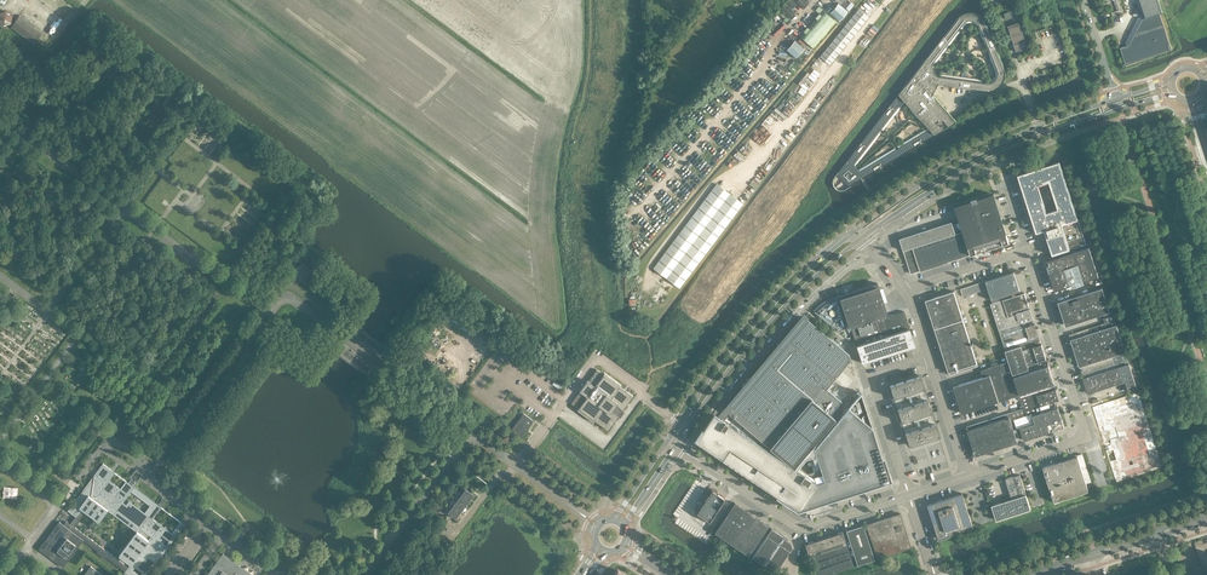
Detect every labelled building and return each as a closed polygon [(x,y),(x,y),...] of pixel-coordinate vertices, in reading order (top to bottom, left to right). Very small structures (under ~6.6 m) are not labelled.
[(793,0),(787,0),(785,2),(792,8),(797,3),(793,0)] [(805,0),(797,0),(795,1),(801,6),(800,7),(803,10),(803,9),(809,3),(805,0)] [(851,7),(844,0),(841,4),(848,10),(851,7)] [(1121,0),(1114,0),(1116,6),(1118,6),(1119,10),(1111,12),(1112,16),(1123,12),(1121,5),(1122,4),(1121,0)] [(1146,17),(1162,12),(1158,0),(1140,0),(1146,17)] [(796,13),(785,3),(779,9),(790,19),(796,13)] [(840,21),(848,11),(838,3),(830,13),(840,21)] [(824,10),(819,6),(815,10),(820,14),(824,10)] [(830,64),(868,16),(859,9),(820,56),(830,64)] [(814,48),(837,22),(824,10),(820,14),(800,37),(814,48)] [(1017,15),(1015,10),(1004,13),(1006,19),(1017,15)] [(12,15),(6,11),(0,13),(0,23),(4,26),(11,23),(12,15)] [(959,17),(941,40),(858,147),(855,151),(835,177),(834,178),(833,179),(833,180),(833,181),(833,182),(833,183),(833,184),(834,186),(835,187),(835,188),(836,188),(837,189),(838,190),(839,190),(840,190),(841,190),(842,190),(843,190),(844,190),(845,190),(845,189),(850,186),(951,126),(955,123),(956,122),(956,121),(956,120),(955,119),(934,95),(934,94),(934,93),(938,85),(938,84),(939,84),(940,84),(986,90),(987,90),(988,90),(989,90),(991,90),(992,90),(993,90),(994,89),(996,89),(997,88),(998,88),(999,87),(1000,86),(1001,85),(1002,84),(1003,82),(1004,81),(1004,80),(1005,78),(1005,77),(1005,76),(1005,75),(1005,74),(1005,72),(1005,71),(1005,70),(1005,69),(1005,68),(1004,67),(987,24),(986,22),(985,21),(984,20),(984,19),(983,18),(982,16),(980,15),(979,15),(978,14),(977,13),(976,13),(975,13),(974,13),(973,12),(972,12),(970,12),(969,12),(968,13),(967,13),(966,13),(964,14),(963,14),(962,14),(961,15),(960,16),(959,17)] [(1172,50),(1160,13),(1146,18),(1142,19),(1140,23),(1137,24),(1137,26),(1137,28),(1129,44),(1120,48),(1126,65),(1172,50)] [(43,32),(20,15),(11,27),(35,44),(43,32)] [(1027,47),(1019,22),(1008,25),(1016,51),(1027,47)] [(797,58),(805,49),(795,41),(787,50),(797,58)] [(738,151),(736,155),(742,159),(745,155),(738,151)] [(1085,243),(1083,236),(1083,235),(1082,235),(1080,228),(1080,227),(1077,220),(1078,219),(1077,218),(1076,215),(1076,214),(1076,215),(1074,211),(1075,211),(1075,210),(1074,210),(1073,207),(1073,206),(1072,203),(1072,202),(1070,199),(1071,199),(1071,198),(1070,198),(1069,195),(1070,195),(1069,194),(1068,191),(1068,190),(1067,187),(1067,186),(1066,186),(1065,182),(1064,179),(1065,179),(1064,178),(1063,174),(1062,171),(1062,170),(1061,170),(1060,166),(1059,163),(1059,162),(1058,162),(1059,162),(1051,165),(1051,164),(1050,165),(1051,165),(1043,167),(1042,167),(1043,168),(1035,170),(1034,170),(1027,173),(1027,172),(1026,172),(1026,173),(1019,175),(1018,175),(1036,233),(1044,230),(1052,255),(1077,247),(1077,246),(1086,244),(1085,243)] [(680,288),(743,203),(717,184),(653,268),(680,288)] [(1009,242),(993,194),(955,206),(963,232),(971,254),(1009,242)] [(956,234),(952,222),(946,223),(950,236),(956,234)] [(950,236),(946,223),(940,225),(944,238),(950,236)] [(944,238),(940,225),(934,227),(939,240),(944,238)] [(939,240),(934,227),(929,229),(933,241),(939,240)] [(933,241),(929,229),(923,231),(927,243),(933,241)] [(927,243),(923,231),(917,233),(921,245),(927,243)] [(971,254),(963,232),(956,234),(950,236),(944,238),(939,240),(933,241),(927,243),(921,245),(915,247),(909,249),(904,251),(911,274),(971,254)] [(921,245),(917,233),(911,235),(915,247),(921,245)] [(915,247),(911,235),(905,237),(909,249),(915,247)] [(909,249),(905,237),(899,238),(903,250),(904,251),(909,249)] [(1098,276),(1095,265),(1089,247),(1045,261),(1055,290),(1072,285),(1073,287),(1081,284),(1080,282),(1098,276)] [(313,271),(301,262),(295,270),(303,277),(306,273),(310,276),(313,271)] [(1021,293),(1014,272),(983,281),(986,289),(988,288),(992,302),(1021,293)] [(986,289),(983,281),(960,289),(963,296),(986,289)] [(888,316),(877,283),(836,296),(837,298),(834,299),(831,300),(830,298),(827,299),(829,301),(827,302),(826,303),(824,305),(822,306),(820,307),(818,309),(818,310),(816,312),(815,311),(814,312),(838,332),(839,331),(838,331),(839,330),(840,331),(845,330),(845,328),(846,328),(847,329),(851,328),(888,316)] [(1109,311),(1102,288),(1059,302),(1066,325),(1109,311)] [(958,290),(949,293),(971,362),(980,359),(979,358),(961,301),(958,290)] [(1021,311),(1020,309),(1029,306),(1024,292),(1021,293),(992,302),(990,303),(999,330),(1033,319),(1030,308),(1021,311)] [(984,298),(979,300),(998,359),(1007,356),(986,293),(983,294),(984,298)] [(933,297),(926,300),(948,369),(955,366),(933,297)] [(964,300),(961,301),(979,358),(988,355),(972,302),(966,304),(964,300)] [(450,304),(441,314),(466,332),(474,322),(450,304)] [(915,345),(909,328),(904,311),(888,316),(851,328),(862,363),(865,361),(866,363),(869,362),(868,360),(908,348),(908,349),(912,348),(911,347),(915,345)] [(1128,360),(1116,324),(1115,319),(1113,314),(1103,317),(1105,322),(1069,334),(1071,339),(1070,339),(1079,366),(1080,366),(1082,374),(1083,374),(1114,364),(1128,360)] [(841,400),(829,390),(827,388),(851,359),(849,353),(806,318),(798,327),(800,328),(793,337),(791,336),(750,385),(744,381),(742,384),(747,389),(727,412),(793,467),(835,417),(832,415),(834,409),(841,400)] [(1039,335),(1035,323),(1033,319),(999,330),(1005,351),(1006,351),(1032,342),(1040,340),(1038,335),(1039,335)] [(1047,360),(1044,351),(1041,344),(1034,346),(1032,342),(1006,351),(1009,361),(1013,374),(1047,363),(1046,360),(1047,360)] [(1137,388),(1128,360),(1114,364),(1083,374),(1082,375),(1084,374),(1085,377),(1083,378),(1088,393),(1125,381),(1128,391),(1137,388)] [(1020,397),(1013,374),(1009,361),(988,368),(990,374),(953,386),(962,413),(1019,395),(1020,397)] [(1054,383),(1052,378),(1048,365),(1047,363),(1013,374),(1020,397),(1055,386),(1054,383)] [(623,410),(633,396),(620,386),(621,385),(604,373),(603,374),(596,369),(594,373),(592,371),(590,373),(592,374),(588,381),(587,380),(580,390),(579,391),(580,392),(571,403),(578,408),(577,410),(593,422),(594,420),(608,430),(618,416),(617,415),(618,413),(619,414),(621,411),(620,411),(621,409),(623,410)] [(931,411),(930,409),(928,403),(927,399),(924,391),(923,388),(923,387),(921,379),(920,379),(919,375),(889,384),(889,385),(890,385),(891,389),(891,391),(893,395),(893,397),(894,397),(895,401),(894,401),(897,409),(898,409),(899,413),(898,413),(908,442),(909,445),(939,435),(936,427),(934,423),(935,423),(932,415),(930,411),(931,411)] [(1054,401),(1059,399),(1056,389),(1055,386),(1020,397),(1024,408),(1026,414),(1038,410),(1055,405),(1054,401)] [(883,457),(882,457),(861,391),(813,447),(820,468),(807,472),(813,476),(811,478),(817,482),(811,492),(799,510),(820,503),(859,490),(868,488),(891,480),(883,457)] [(1162,467),(1138,392),(1092,407),(1116,482),(1162,467)] [(1064,427),(1058,407),(1057,407),(1056,405),(1057,404),(1055,405),(1038,410),(1039,413),(1032,415),(1035,423),(1020,427),(1024,440),(1050,432),(1049,431),(1053,430),(1064,427)] [(1020,439),(1017,431),(1016,428),(1013,418),(1026,414),(1024,408),(966,427),(976,455),(1018,442),(1017,439),(1020,439)] [(521,436),(533,420),(524,413),(512,429),(519,435),(521,436)] [(811,492),(817,482),(811,478),(813,476),(807,472),(798,466),(795,467),(795,468),(784,461),(784,460),(737,428),(736,427),(731,425),(730,424),(725,420),(720,417),(717,415),(714,413),(700,432),(695,440),(699,443),(775,494),(777,495),(776,496),(777,497),(797,510),(799,510),(811,492)] [(1091,482),(1082,454),(1077,456),(1043,467),(1043,468),(1054,501),(1093,489),(1091,482)] [(173,533),(153,518),(159,511),(154,508),(146,519),(120,500),(115,496),(117,495),(116,494),(117,493),(117,494),(119,491),(119,490),(120,489),(120,490),(121,489),(109,480),(113,474),(110,472),(111,469),(103,463),(85,487),(91,491),(89,495),(83,490),(77,499),(79,500),(76,504),(74,502),(68,510),(76,516),(82,509),(99,522),(108,509),(106,508),(109,505),(140,528),(119,555),(131,564),(126,571),(130,574),(139,574),(133,570),(136,566),(143,572),(152,560),(148,557),(154,549),(158,553),(173,533)] [(1031,509),(1026,494),(1020,474),(1005,479),(1012,499),(992,505),(996,520),(1031,509)] [(153,503),(134,488),(131,493),(150,506),(153,503)] [(474,494),(466,489),(465,490),(462,494),(461,495),(469,501),(474,494)] [(721,507),(720,506),(723,502),(722,501),(725,498),(712,490),(709,494),(708,494),(706,496),(707,497),(696,513),(709,522),(710,520),(711,521),(713,519),(712,518),(718,508),(719,509),(721,507)] [(973,527),(962,493),(928,504),(937,533),(936,533),(938,540),(951,536),(950,535),(973,527)] [(465,507),(469,501),(461,495),(461,496),(458,500),(457,501),(465,507)] [(460,512),(465,507),(457,501),(456,501),(453,506),(453,507),(460,512)] [(767,528),(769,525),(735,502),(734,503),(731,501),(711,530),(714,532),(714,533),(749,555),(767,528)] [(456,519),(460,512),(453,507),(452,507),(448,513),(456,519)] [(908,542),(905,535),(907,535),(900,513),(866,524),(877,558),(911,547),(909,542),(908,542)] [(874,559),(863,525),(846,530),(857,565),(874,559)] [(775,573),(791,550),(791,549),(792,549),(792,548),(792,547),(792,546),(792,545),(792,544),(791,544),(791,543),(791,542),(790,542),(790,541),(789,541),(786,539),(785,538),(785,537),(771,528),(770,530),(751,557),(752,558),(775,573)] [(805,543),(808,553),(811,552),(815,566),(818,574),(825,574),(853,566),(842,531),(805,543)] [(84,574),(103,574),(93,568),(91,566),(90,565),(87,555),(83,556),(87,568),(88,569),(84,574)] [(127,560),(126,559),(124,558),(110,574),(115,574),(127,560)] [(243,567),(242,569),(238,566),(239,565),(231,559),(225,566),(218,561),(211,569),(213,570),(210,573),(209,572),(207,574),(253,574),(243,567)]
